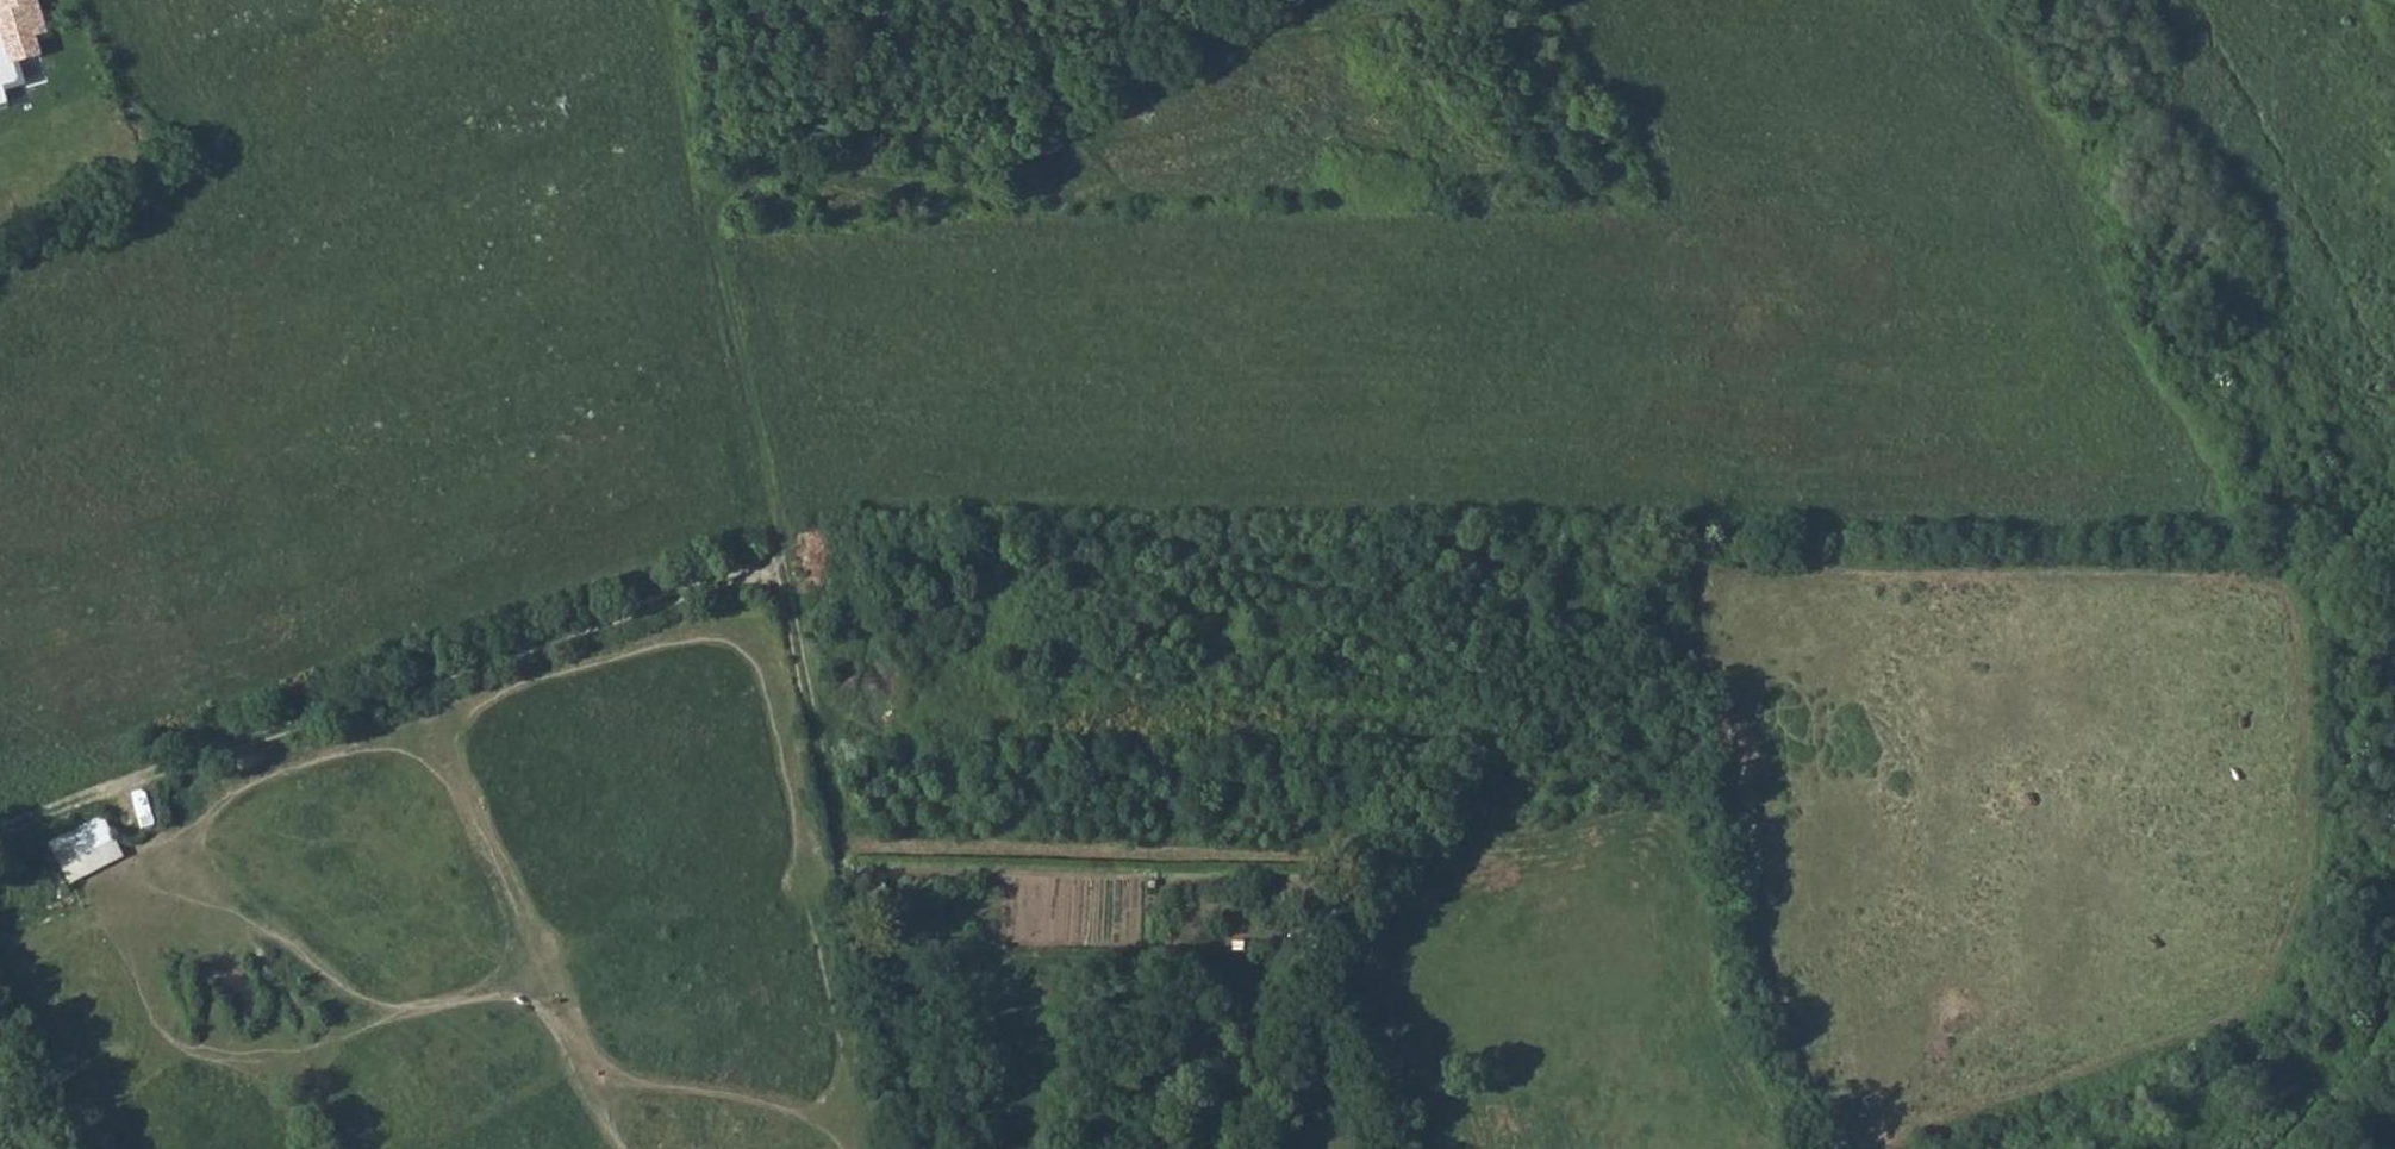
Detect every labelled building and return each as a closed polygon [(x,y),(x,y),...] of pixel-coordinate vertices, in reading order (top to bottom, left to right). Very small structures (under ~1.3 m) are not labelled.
[(16,55),(45,47),(42,36),(51,34),(41,0),(0,0),(16,55)] [(0,33),(0,99),(5,98),(0,83),(14,79),(1,33),(0,33)] [(69,879),(123,855),(105,814),(51,838),(69,879)]
